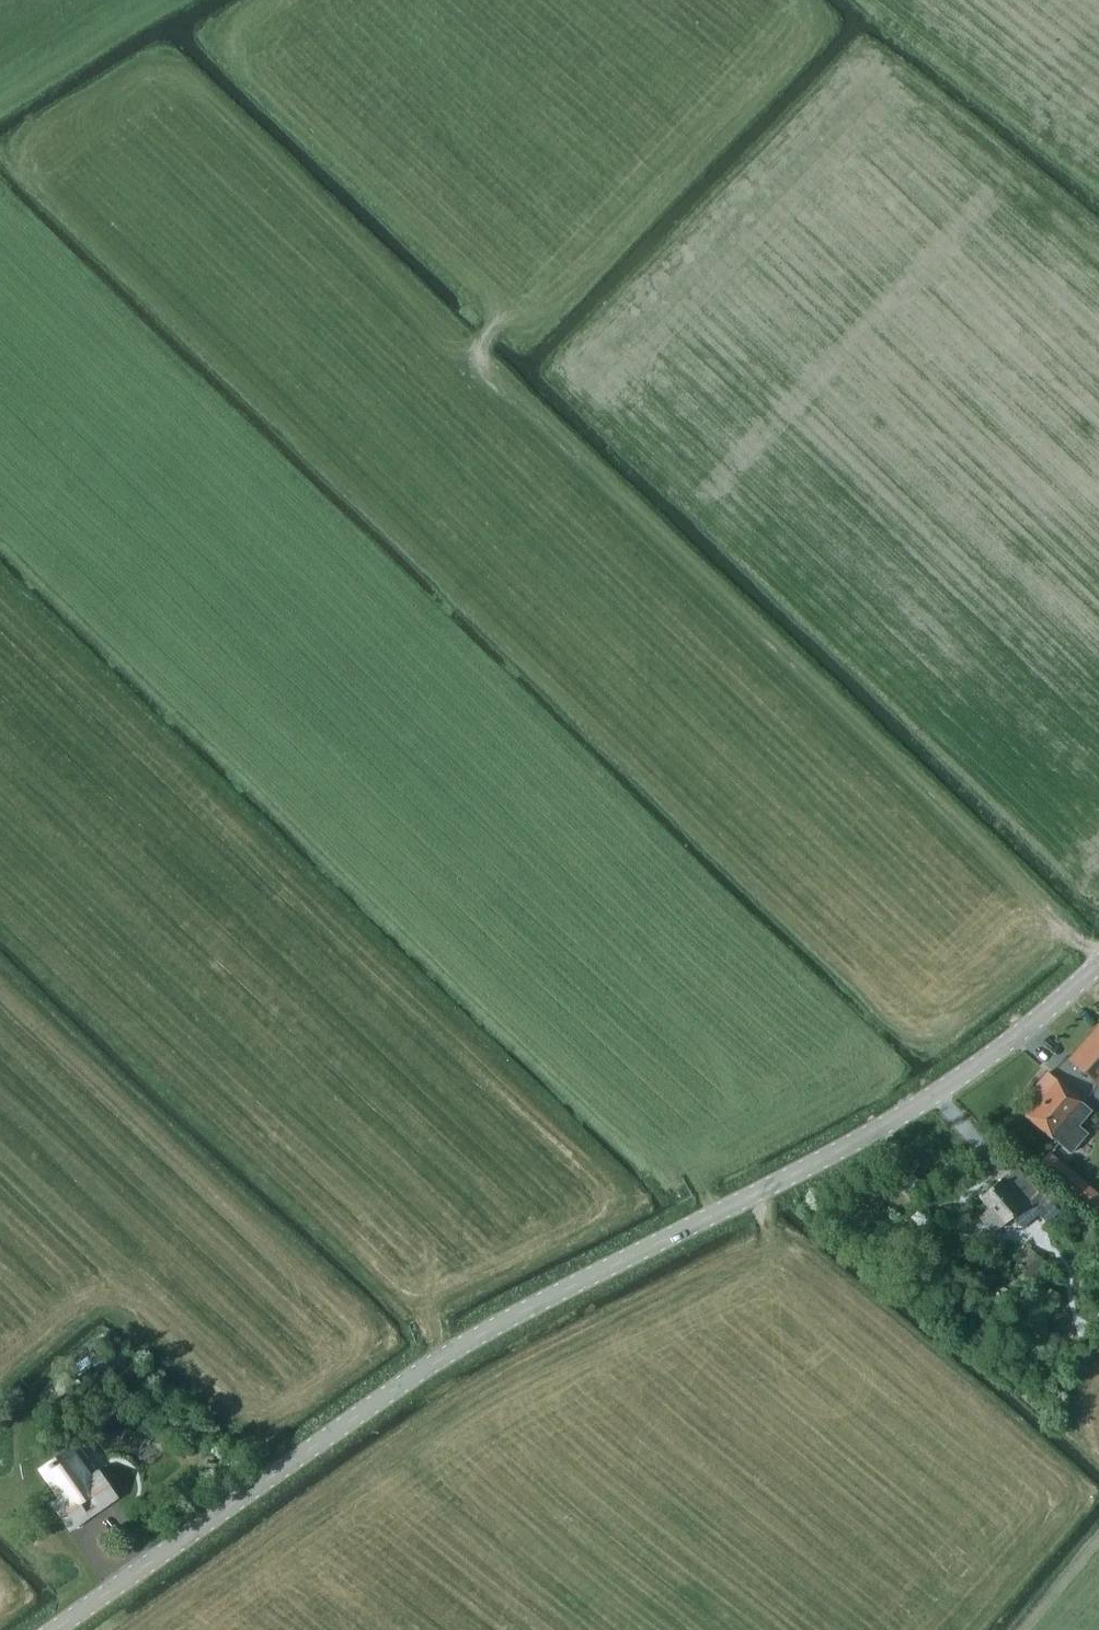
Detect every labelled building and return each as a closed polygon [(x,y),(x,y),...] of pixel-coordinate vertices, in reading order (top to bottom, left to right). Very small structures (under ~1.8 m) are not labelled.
[(1098,1083),(1098,1082),(1098,1026),(1070,1060),(1098,1083)] [(1030,1094),(1038,1101),(1025,1115),(1051,1137),(1065,1149),(1081,1130),(1076,1126),(1090,1109),(1047,1073),(1030,1094)] [(1050,1176),(1060,1165),(1046,1154),(1037,1165),(1050,1176)] [(1072,1195),(1082,1184),(1060,1165),(1050,1176),(1072,1195)] [(980,1196),(989,1207),(979,1216),(994,1233),(1013,1217),(1022,1228),(1041,1212),(1049,1221),(1058,1214),(1042,1193),(1044,1192),(1028,1176),(1008,1192),(998,1180),(980,1196)] [(1080,1187),(1074,1195),(1098,1215),(1098,1202),(1080,1187)] [(1013,1261),(1031,1278),(1044,1264),(1027,1248),(1013,1261)] [(1089,1355),(1095,1346),(1083,1338),(1077,1346),(1089,1355)] [(92,1351),(71,1365),(82,1381),(103,1367),(92,1351)] [(53,1505),(70,1528),(116,1496),(99,1472),(91,1479),(70,1449),(41,1470),(61,1499),(53,1505)]
